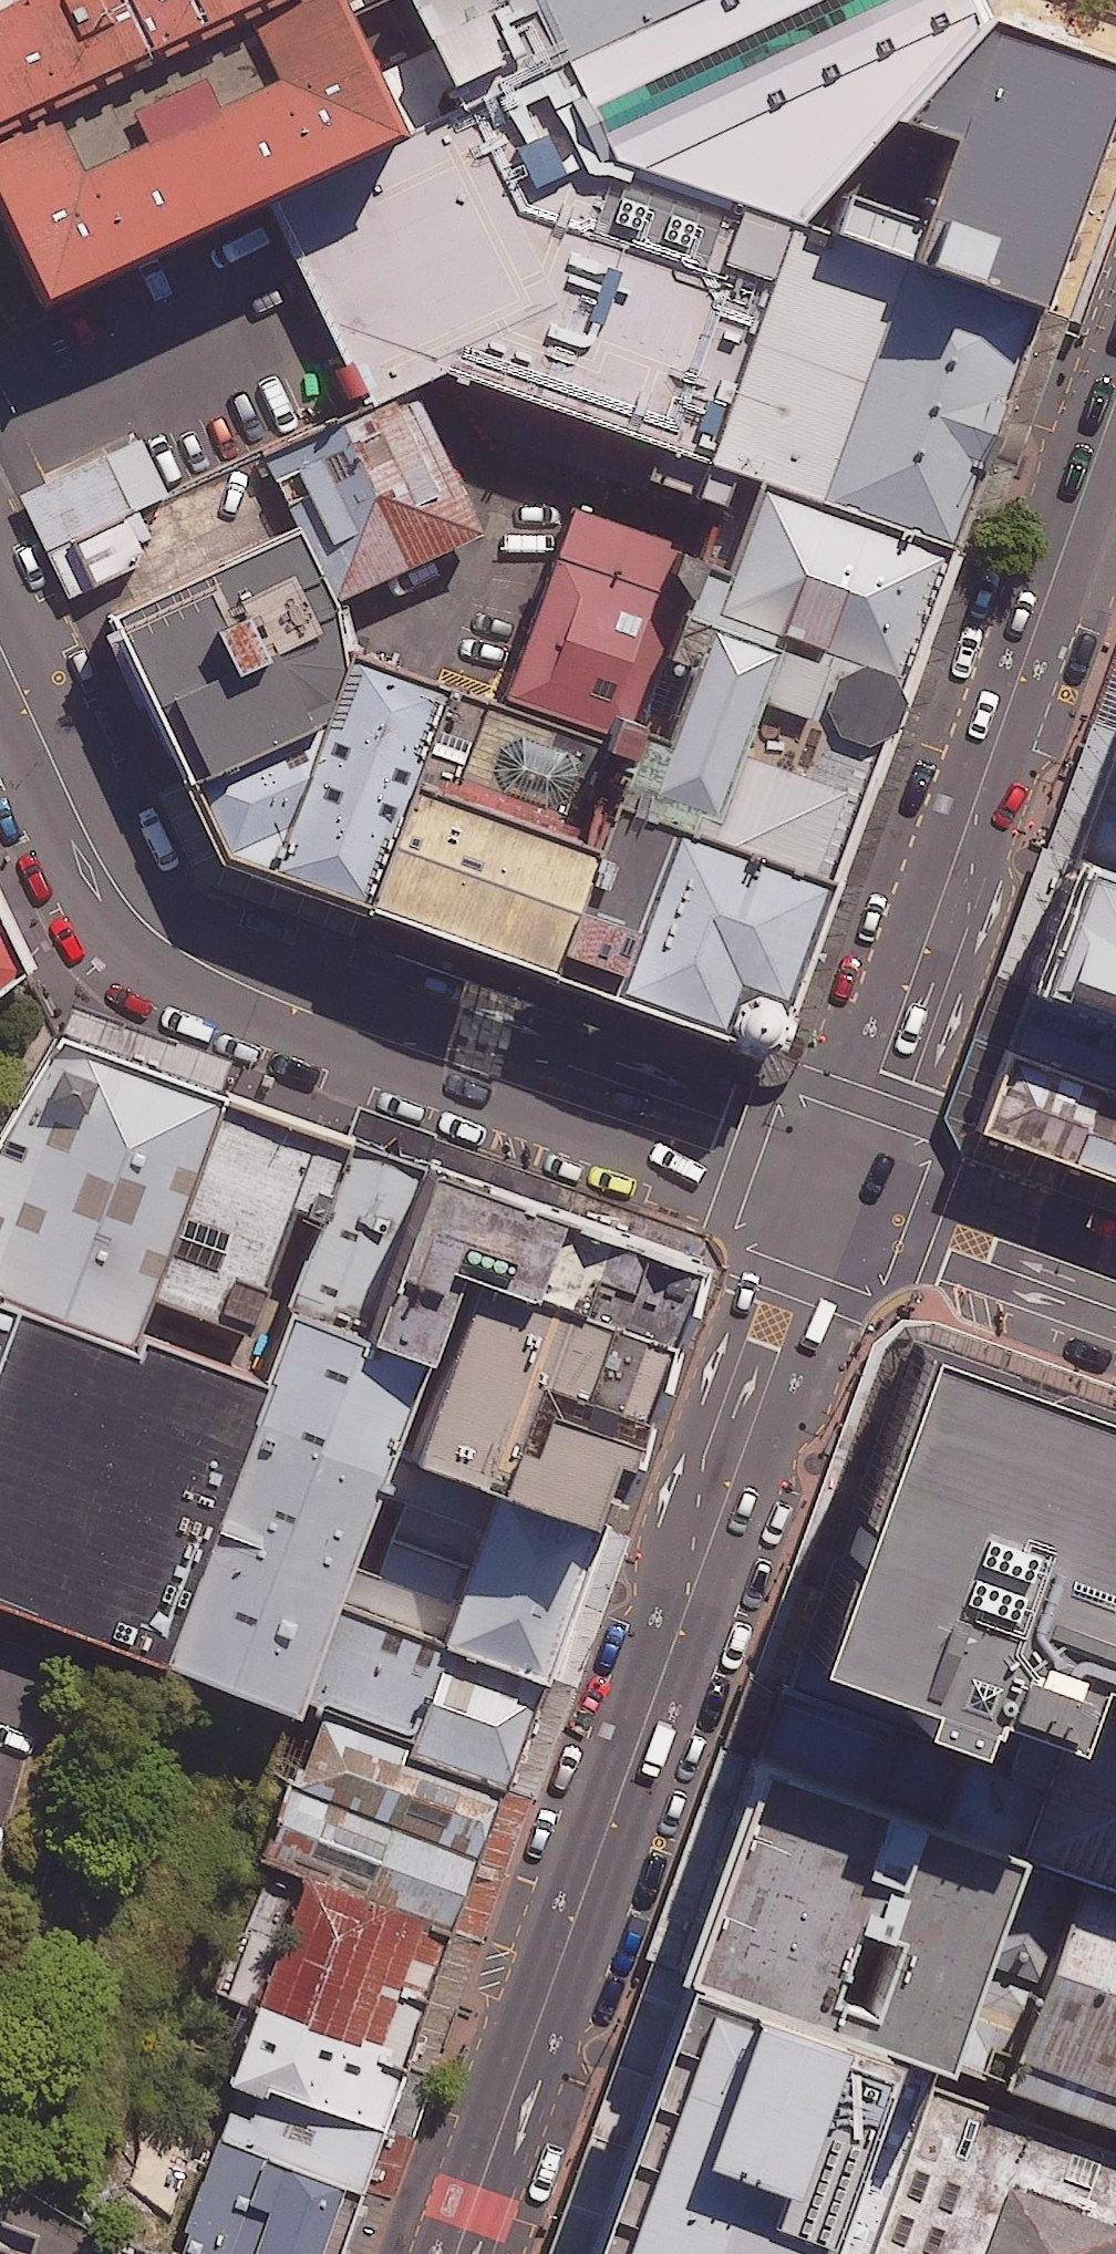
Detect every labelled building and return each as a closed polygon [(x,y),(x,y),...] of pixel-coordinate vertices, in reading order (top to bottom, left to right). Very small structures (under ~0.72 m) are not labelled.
[(18,292),(371,127),(312,0),(0,0),(0,253),(18,292)] [(977,0),(428,0),(497,145),(593,100),(616,154),(787,217),(874,124),(961,29),(980,7),(977,0)] [(1098,73),(961,29),(874,124),(925,139),(884,255),(1021,303),(1098,73)] [(459,361),(704,460),(767,284),(517,195),(466,91),(281,186),(389,395),(459,361)] [(884,255),(790,221),(704,460),(755,478),(939,543),(1021,303),(884,255)] [(447,377),(315,438),(381,579),(513,517),(447,377)] [(180,420),(64,474),(92,534),(208,480),(180,420)] [(893,672),(939,543),(755,478),(709,607),(893,672)] [(687,543),(594,510),(531,688),(624,721),(687,543)] [(354,606),(316,525),(115,619),(189,776),(292,728),(303,722),(268,646),(354,606)] [(821,872),(893,672),(709,607),(680,597),(609,797),(669,818),(821,872)] [(282,887),(360,914),(402,798),(428,724),(351,697),(318,791),(282,887)] [(290,732),(193,777),(215,825),(275,881),(312,779),(290,732)] [(1108,765),(1001,1058),(1115,1100),(1115,768),(1108,765)] [(578,846),(410,786),(364,917),(532,977),(536,964),(561,895),(578,846)] [(759,1044),(821,872),(669,818),(633,919),(608,990),(759,1044)] [(608,990),(633,919),(561,895),(536,964),(608,990)] [(0,903),(0,987),(26,967),(0,903)] [(145,1346),(163,1297),(238,1089),(79,1033),(0,1148),(0,1292),(145,1346)] [(1001,1058),(969,1138),(1115,1193),(1115,1100),(1001,1058)] [(337,1125),(238,1089),(163,1297),(263,1332),(337,1125)] [(306,1320),(421,1361),(492,1162),(377,1121),(306,1320)] [(678,1228),(492,1162),(421,1361),(385,1463),(571,1528),(678,1228)] [(0,1303),(0,1598),(165,1657),(259,1396),(0,1303)] [(259,1396),(165,1657),(301,1702),(385,1463),(421,1361),(306,1320),(288,1314),(259,1396)] [(836,1355),(721,1666),(978,1761),(1014,1668),(1115,1707),(1115,1459),(836,1355)] [(353,1720),(506,1774),(590,1535),(571,1528),(385,1463),(301,1702),(353,1720)] [(333,1774),(489,1835),(506,1774),(353,1720),(331,1773),(333,1774)] [(1076,1725),(1029,1847),(1115,1880),(1115,1740),(1076,1725)] [(999,1856),(727,1752),(645,1965),(917,2069),(999,1856)] [(343,1866),(459,1912),(489,1835),(333,1774),(331,1773),(301,1850),(343,1866)] [(459,1912),(343,1866),(272,2051),(389,2095),(459,1912)] [(1113,1920),(1053,2075),(1115,2099),(1115,1921),(1113,1920)] [(639,1986),(536,2253),(759,2253),(833,2061),(639,1986)] [(381,2166),(178,2088),(153,2155),(92,2132),(54,2231),(116,2253),(224,2253),(227,2246),(247,2253),(347,2253),(381,2166)] [(1039,2170),(1007,2253),(1115,2253),(1115,2200),(1039,2170)]
